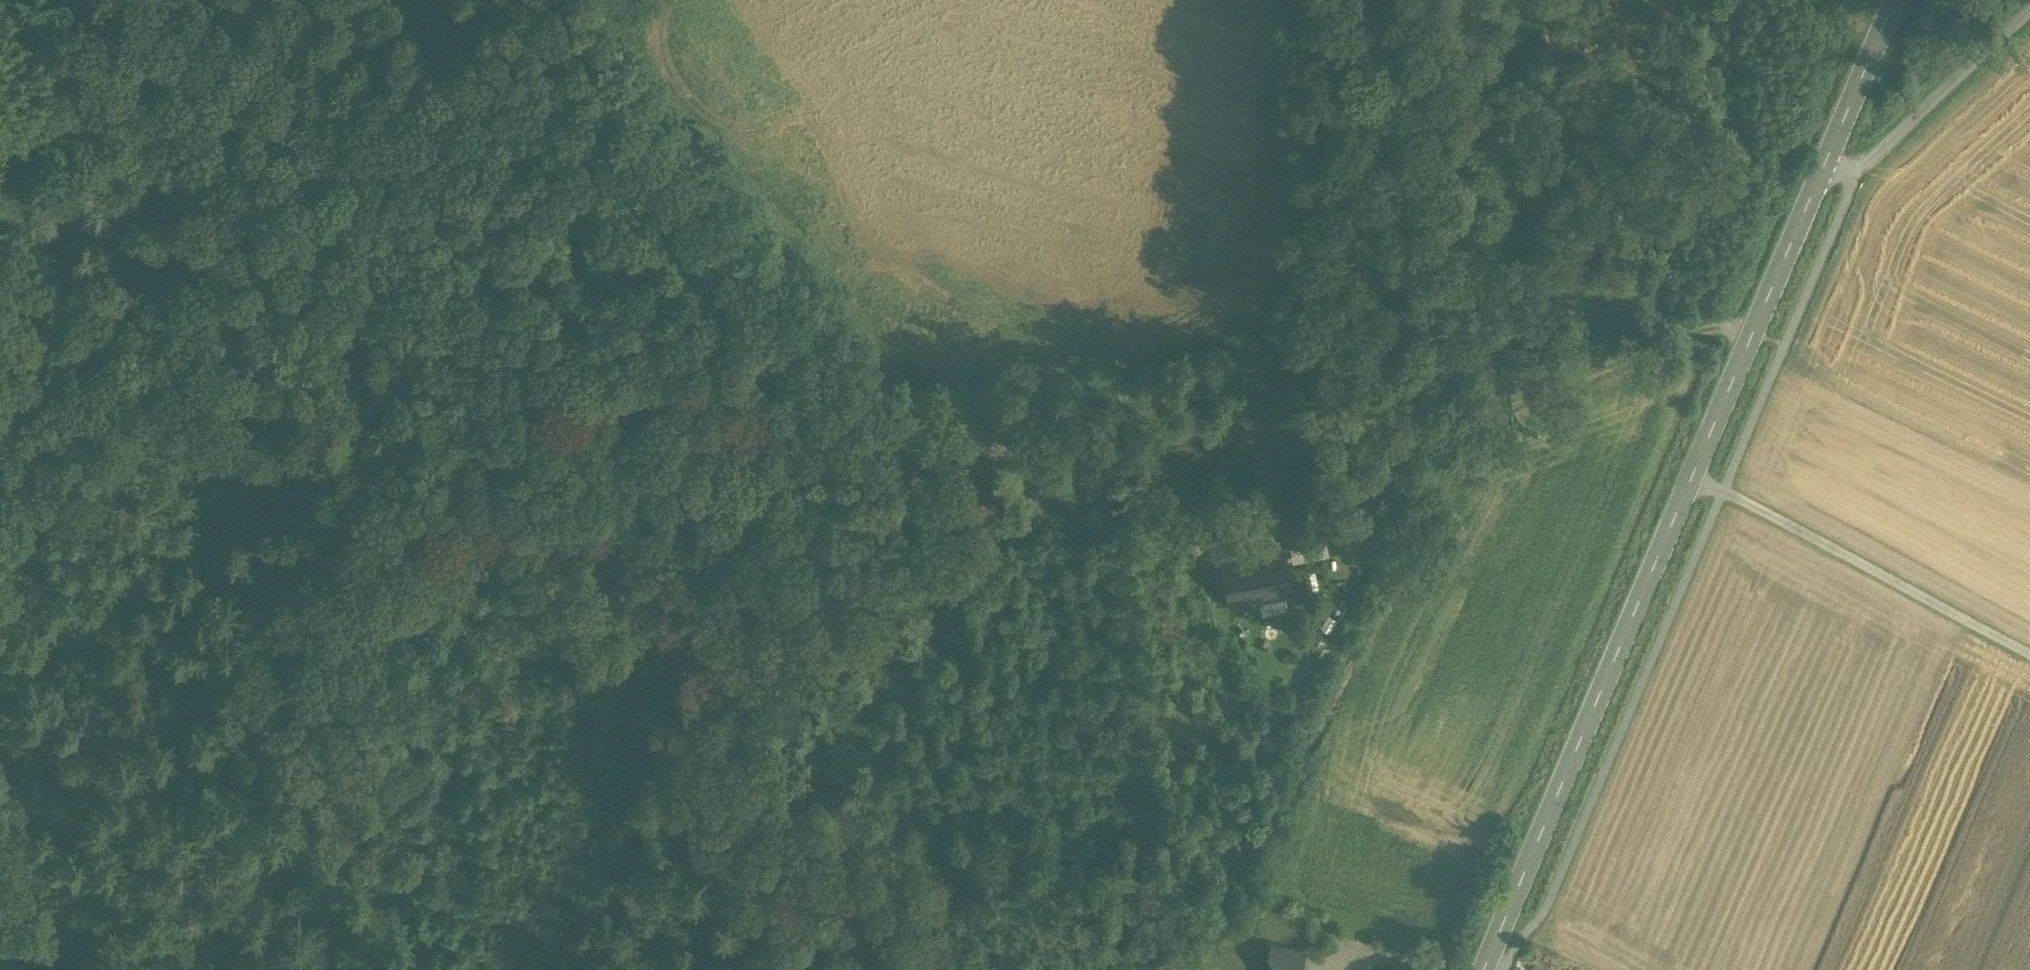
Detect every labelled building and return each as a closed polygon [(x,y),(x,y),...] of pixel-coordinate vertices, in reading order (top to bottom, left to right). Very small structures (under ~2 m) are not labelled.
[(1316,505),(1285,513),(1294,546),(1325,538),(1316,505)] [(1281,548),(1222,560),(1231,604),(1290,592),(1281,548)] [(1290,608),(1290,595),(1266,597),(1267,609),(1290,608)] [(1268,944),(1262,969),(1303,969),(1307,953),(1268,944)]
